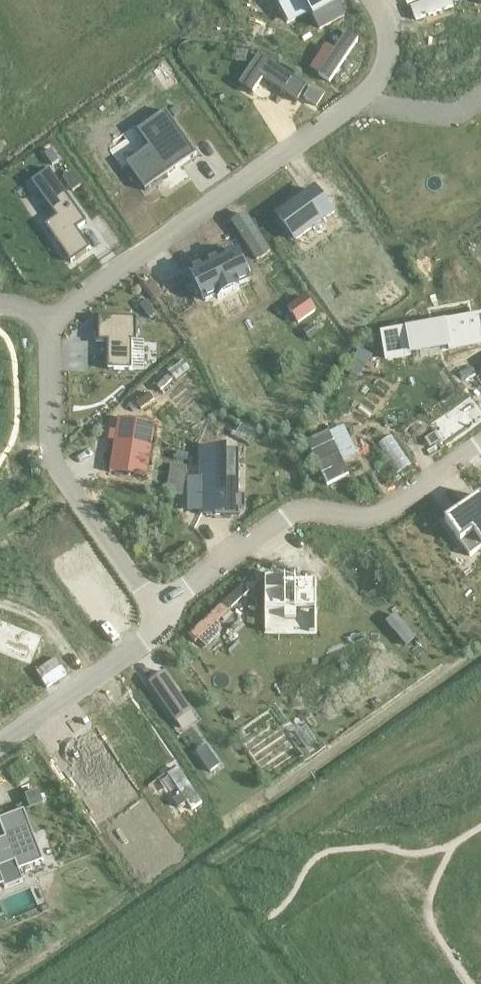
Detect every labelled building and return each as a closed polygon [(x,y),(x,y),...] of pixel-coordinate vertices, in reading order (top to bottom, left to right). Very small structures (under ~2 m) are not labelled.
[(300,15),(310,9),(320,27),(344,14),(336,0),(292,0),(300,15)] [(259,55),(239,85),(253,94),(262,79),(297,102),(307,87),(259,55)] [(310,89),(302,101),(314,109),(321,97),(310,89)] [(176,106),(170,110),(174,116),(180,112),(176,106)] [(149,148),(126,164),(145,191),(168,175),(166,173),(174,168),(175,169),(197,155),(166,111),(137,131),(149,148)] [(58,160),(51,149),(44,154),(52,164),(58,160)] [(49,169),(31,182),(57,218),(45,226),(71,263),(91,249),(77,229),(87,222),(49,169)] [(315,191),(279,216),(295,240),(331,214),(315,191)] [(253,223),(235,236),(254,263),(272,250),(253,223)] [(235,251),(191,272),(205,301),(217,295),(218,298),(239,289),(237,286),(249,280),(235,251)] [(319,313),(308,297),(289,310),(300,326),(319,313)] [(146,301),(140,306),(147,315),(153,310),(146,301)] [(153,310),(147,315),(149,318),(155,314),(153,310)] [(137,318),(99,318),(99,342),(108,342),(108,370),(144,370),(144,342),(137,342),(137,318)] [(384,336),(388,360),(480,343),(480,319),(384,336)] [(304,333),(310,341),(320,334),(314,326),(304,333)] [(359,349),(354,359),(366,366),(371,356),(359,349)] [(427,419),(443,441),(480,415),(480,412),(467,391),(427,419)] [(118,421),(111,461),(148,467),(155,427),(153,426),(153,428),(119,423),(119,421),(118,421)] [(239,450),(201,450),(201,514),(239,514),(239,450)] [(187,470),(172,467),(169,489),(184,491),(187,470)] [(445,521),(470,557),(480,549),(480,497),(480,496),(445,521)] [(316,579),(264,579),(264,634),(316,634),(316,579)] [(30,665),(41,636),(0,619),(0,653),(30,665)] [(165,673),(148,684),(175,723),(192,712),(165,673)] [(115,713),(102,722),(132,766),(160,746),(131,704),(116,715),(115,713)] [(82,734),(75,739),(78,751),(70,771),(86,794),(99,794),(109,801),(114,802),(125,795),(126,789),(116,775),(109,768),(100,751),(88,733),(82,734)] [(206,746),(196,753),(210,772),(219,766),(206,746)] [(36,793),(25,797),(29,808),(41,804),(36,793)] [(1,880),(4,889),(23,881),(17,865),(40,856),(42,862),(43,861),(24,811),(0,820),(0,823),(7,842),(0,845),(0,880),(1,880)]
